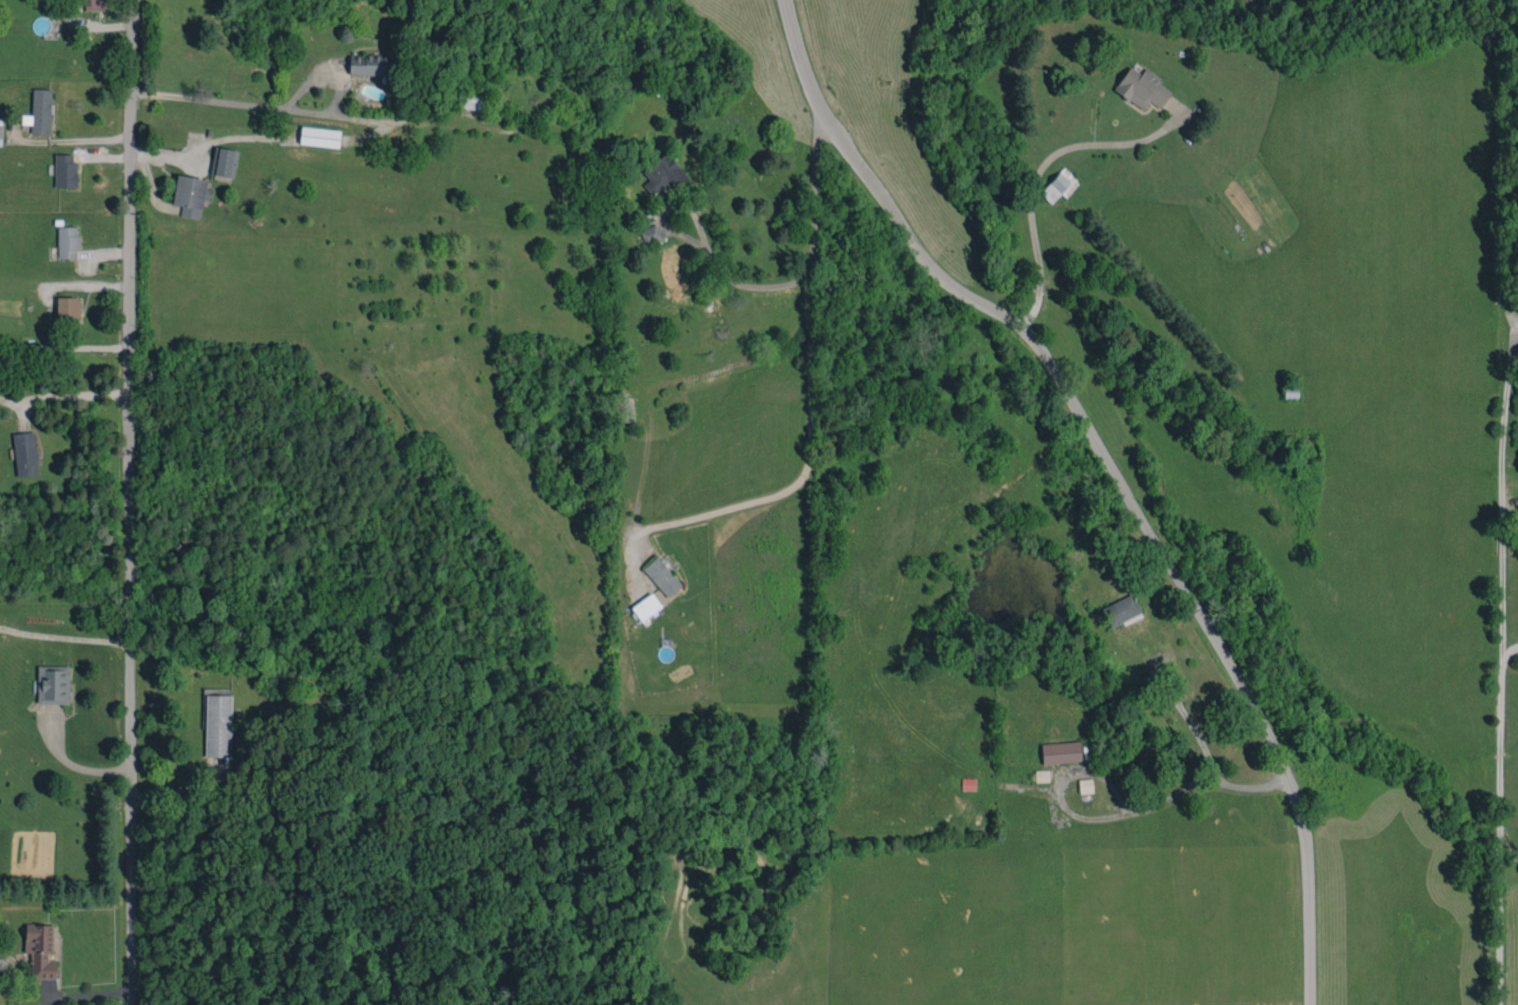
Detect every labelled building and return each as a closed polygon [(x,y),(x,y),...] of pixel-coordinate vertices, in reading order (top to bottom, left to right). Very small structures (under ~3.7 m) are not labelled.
[(107,0),(83,0),(84,11),(107,10),(107,0)] [(349,74),(390,75),(390,55),(350,55),(349,74)] [(1145,68),(1141,74),(1129,66),(1114,90),(1144,109),(1149,101),(1160,108),(1171,91),(1156,82),(1159,77),(1145,68)] [(52,89),(33,88),(32,115),(22,115),(22,124),(31,124),(31,134),(50,134),(52,89)] [(487,111),(490,96),(459,90),(457,106),(487,111)] [(339,147),(340,130),(301,126),(300,144),(339,147)] [(238,150),(216,146),(212,174),(234,177),(238,150)] [(643,172),(649,179),(643,185),(652,195),(666,183),(674,191),(689,178),(665,152),(643,172)] [(55,188),(77,187),(76,153),(54,154),(55,188)] [(1040,193),(1051,204),(1061,193),(1066,197),(1080,182),(1064,167),(1040,193)] [(180,216),(200,219),(203,200),(208,201),(210,188),(206,187),(207,179),(177,174),(173,204),(182,205),(180,216)] [(639,231),(646,246),(662,239),(655,223),(639,231)] [(58,258),(78,258),(79,226),(58,226),(58,258)] [(58,321),(81,321),(81,297),(57,297),(58,321)] [(12,434),(18,476),(39,474),(34,431),(12,434)] [(668,597),(682,584),(656,556),(642,569),(668,597)] [(641,621),(662,606),(652,592),(631,608),(641,621)] [(1141,613),(1132,593),(1101,608),(1110,627),(1141,613)] [(37,703),(69,703),(70,666),(38,665),(37,703)] [(231,757),(231,695),(206,694),(205,756),(231,757)] [(1082,760),(1080,740),(1041,744),(1043,765),(1082,760)] [(1035,770),(1035,782),(1049,782),(1048,770),(1035,770)] [(976,778),(962,778),(962,790),(976,790),(976,778)] [(1079,793),(1093,792),(1092,778),(1079,779),(1079,793)] [(30,978),(56,978),(56,960),(51,959),(52,924),(25,924),(25,953),(31,953),(30,978)]
